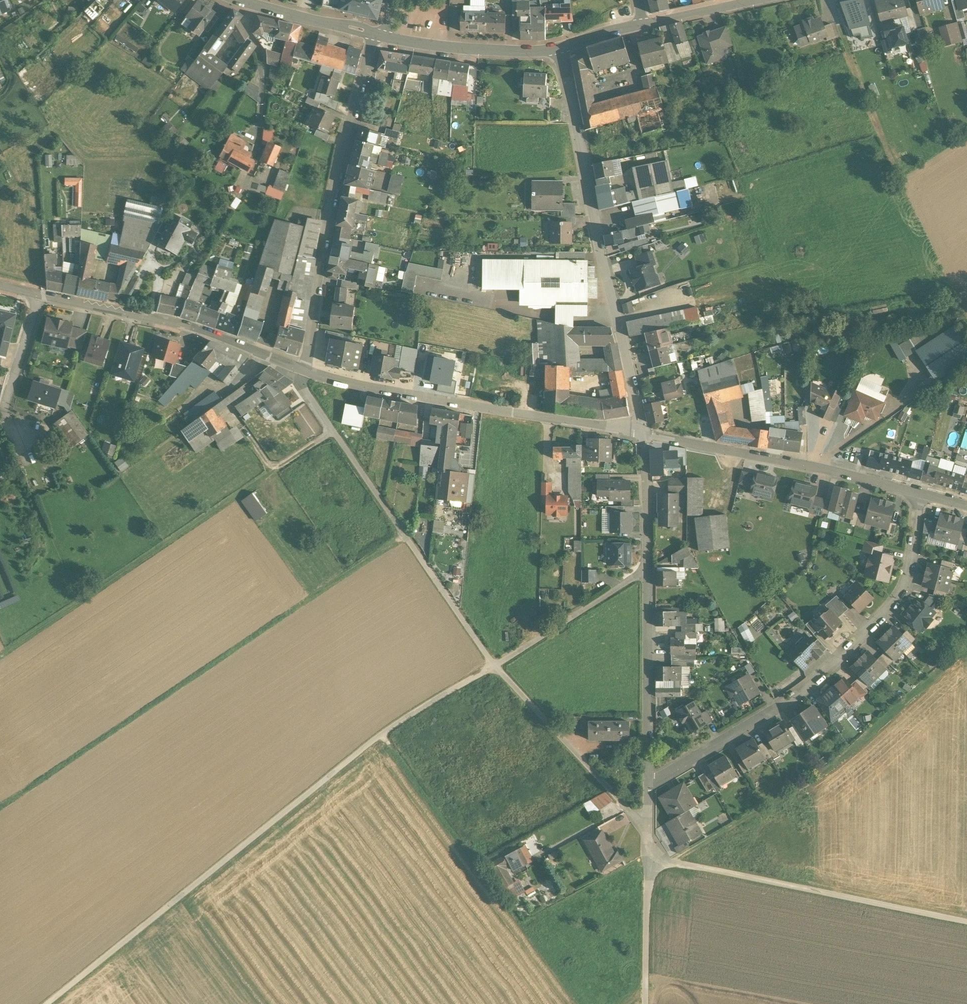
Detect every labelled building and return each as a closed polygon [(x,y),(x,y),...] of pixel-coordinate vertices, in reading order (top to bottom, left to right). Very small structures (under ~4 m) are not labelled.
[(10,10),(5,0),(0,0),(0,15),(10,10)] [(174,12),(184,0),(159,0),(174,12)] [(322,7),(378,21),(383,0),(323,0),(322,7)] [(546,6),(545,20),(545,21),(554,21),(554,7),(557,7),(562,7),(562,5),(563,0),(546,0),(546,6)] [(664,0),(649,3),(652,15),(666,12),(664,0)] [(862,0),(860,0),(839,5),(851,38),(860,36),(861,41),(873,38),(862,0)] [(876,3),(881,20),(885,34),(887,33),(889,40),(891,48),(907,44),(903,28),(895,30),(891,17),(898,15),(899,18),(905,16),(906,16),(905,10),(902,0),(886,0),(876,3)] [(918,6),(921,14),(922,14),(921,12),(941,6),(942,8),(943,8),(941,0),(917,0),(918,6)] [(951,1),(956,20),(965,18),(963,12),(962,9),(960,10),(957,0),(956,0),(951,1)] [(960,10),(962,9),(963,12),(966,11),(966,0),(957,0),(960,10)] [(83,13),(92,21),(104,10),(94,1),(83,13)] [(213,15),(197,3),(187,17),(181,25),(188,30),(190,27),(199,34),(203,29),(213,15)] [(529,3),(512,3),(512,11),(512,17),(518,16),(521,16),(521,25),(531,25),(530,18),(530,9),(529,3)] [(565,5),(562,5),(562,7),(557,7),(554,7),(554,21),(573,20),(570,5),(565,5)] [(546,6),(541,8),(530,9),(530,18),(537,18),(537,20),(545,20),(546,6)] [(918,6),(911,8),(917,30),(925,28),(921,14),(918,6)] [(463,7),(463,15),(485,15),(485,10),(485,8),(463,7)] [(917,30),(911,8),(905,10),(906,16),(905,16),(910,32),(917,30)] [(232,9),(213,35),(221,41),(227,33),(237,41),(243,45),(245,42),(245,41),(242,39),(245,35),(237,21),(241,15),(232,9)] [(463,15),(461,14),(460,32),(486,33),(487,15),(485,15),(463,15)] [(213,15),(203,29),(208,33),(218,19),(213,15)] [(505,16),(487,15),(486,33),(505,33),(505,27),(505,16)] [(278,22),(256,18),(254,34),(262,36),(263,32),(269,34),(276,36),(278,22)] [(812,19),(803,23),(804,26),(795,29),(800,42),(810,39),(811,42),(825,37),(826,37),(823,27),(820,20),(814,23),(812,19)] [(545,20),(537,20),(537,27),(521,27),(520,41),(537,41),(545,40),(545,21),(545,20)] [(293,26),(278,22),(276,36),(275,41),(284,44),(288,45),(293,26)] [(682,23),(670,25),(672,31),(674,38),(671,40),(673,45),(677,46),(688,42),(682,23)] [(958,25),(962,40),(966,39),(966,37),(963,23),(958,25)] [(830,24),(823,27),(826,37),(825,37),(826,41),(835,38),(830,24)] [(958,24),(952,26),(956,43),(962,41),(962,40),(958,25),(958,24)] [(672,31),(670,25),(659,28),(661,34),(672,31)] [(301,28),(293,26),(288,45),(295,47),(296,44),(301,28)] [(952,26),(941,29),(945,46),(956,43),(952,26)] [(725,28),(698,37),(707,63),(719,59),(716,50),(731,45),(725,28)] [(265,44),(263,47),(266,52),(270,53),(272,43),(267,42),(269,34),(263,32),(262,36),(265,40),(264,42),(265,44)] [(262,36),(254,34),(263,47),(265,44),(264,42),(265,40),(262,36)] [(221,41),(213,35),(199,52),(208,58),(221,41)] [(763,39),(765,46),(777,43),(775,35),(763,39)] [(137,49),(117,36),(115,39),(135,52),(137,49)] [(318,36),(315,45),(326,49),(328,39),(318,36)] [(621,38),(586,50),(591,67),(601,65),(602,69),(628,62),(621,38)] [(644,70),(668,64),(663,45),(662,38),(637,44),(644,70)] [(889,40),(881,42),(884,54),(892,51),(891,48),(889,40)] [(284,44),(275,41),(273,54),(275,55),(280,57),(282,58),(282,55),(284,44)] [(240,48),(236,52),(244,58),(252,48),(245,42),(243,45),(240,48)] [(692,54),(688,42),(677,46),(680,57),(692,54)] [(236,52),(240,48),(235,44),(223,62),(226,65),(236,52)] [(284,44),(282,55),(293,57),(295,47),(288,45),(284,44)] [(314,49),(296,44),(295,47),(293,57),(309,62),(314,49)] [(681,61),(680,57),(677,46),(673,45),(666,44),(663,45),(668,64),(681,61)] [(314,49),(309,62),(321,66),(334,70),(341,72),(343,66),(346,55),(326,49),(315,45),(314,49)] [(354,49),(351,48),(351,49),(349,48),(346,55),(343,66),(357,70),(362,52),(353,49),(354,49)] [(584,130),(595,126),(592,106),(586,68),(591,67),(586,50),(571,58),(576,97),(584,130)] [(208,58),(199,52),(193,61),(189,67),(212,84),(218,76),(223,69),(219,67),(208,58)] [(226,65),(223,69),(218,76),(226,81),(244,58),(236,52),(226,65)] [(270,53),(266,52),(267,61),(272,63),(275,55),(273,54),(270,53)] [(413,57),(381,52),(378,70),(395,73),(408,75),(409,73),(413,57)] [(280,57),(278,65),(291,68),(293,57),(282,55),(282,58),(280,57)] [(436,61),(413,57),(409,73),(433,76),(433,78),(436,61)] [(184,74),(189,67),(193,61),(189,58),(180,71),(184,74)] [(457,64),(436,61),(433,78),(454,82),(457,64)] [(14,69),(17,75),(24,68),(21,64),(14,69)] [(470,66),(457,64),(454,82),(458,83),(458,86),(466,87),(467,85),(470,66)] [(334,70),(321,66),(319,72),(322,72),(322,74),(323,74),(322,76),(331,79),(333,73),(334,70)] [(477,67),(470,66),(467,85),(467,94),(467,101),(472,101),(476,101),(477,67)] [(207,91),(212,84),(189,67),(184,74),(207,91)] [(17,75),(27,92),(35,87),(27,75),(28,73),(24,68),(17,75)] [(282,78),(271,72),(270,80),(280,84),(282,78)] [(333,73),(331,79),(322,76),(321,76),(316,93),(333,98),(336,90),(335,89),(337,84),(338,81),(340,82),(341,76),(333,73)] [(402,95),(408,75),(395,73),(391,92),(402,95)] [(546,75),(524,74),(523,98),(530,98),(530,103),(538,104),(538,99),(547,99),(547,98),(548,87),(546,87),(546,75)] [(653,75),(641,78),(643,92),(656,88),(653,75)] [(447,88),(445,95),(453,97),(453,90),(454,82),(433,78),(433,82),(433,84),(433,85),(447,88)] [(419,90),(421,81),(410,79),(408,88),(419,90)] [(244,93),(257,100),(257,88),(249,83),(244,93)] [(433,84),(423,83),(422,92),(432,93),(433,85),(433,84)] [(433,85),(432,93),(445,95),(447,88),(433,85)] [(664,110),(656,88),(643,92),(592,106),(595,126),(595,128),(627,120),(635,117),(640,131),(641,136),(664,130),(661,121),(660,121),(658,112),(664,110)] [(307,98),(313,101),(316,93),(310,91),(307,98)] [(333,98),(316,93),(313,101),(320,104),(335,111),(338,103),(332,101),(333,98)] [(313,101),(307,98),(305,104),(315,109),(315,108),(317,109),(320,104),(313,101)] [(547,99),(538,99),(538,104),(538,111),(549,112),(550,98),(547,98),(547,99)] [(452,107),(467,108),(467,101),(461,100),(452,100),(452,107)] [(317,109),(315,108),(315,109),(307,126),(325,134),(333,117),(317,109)] [(635,132),(640,131),(635,117),(627,120),(628,124),(631,124),(635,132)] [(384,118),(382,128),(390,130),(393,121),(384,118)] [(264,126),(264,132),(271,135),(273,130),(264,126)] [(375,133),(360,128),(357,142),(373,146),(377,147),(381,134),(375,133)] [(399,134),(386,131),(384,138),(397,141),(399,134)] [(269,142),(271,135),(264,132),(262,142),(268,145),(269,142)] [(225,148),(220,146),(216,154),(221,156),(219,159),(227,163),(232,153),(230,151),(233,144),(235,145),(238,139),(231,136),(225,148)] [(188,145),(180,138),(173,144),(182,152),(188,145)] [(269,142),(268,145),(260,161),(272,166),(281,148),(269,142)] [(373,146),(357,142),(354,154),(370,158),(379,160),(380,156),(371,154),(373,146)] [(254,160),(240,153),(239,156),(232,153),(227,163),(248,172),(254,160)] [(370,158),(354,154),(350,165),(367,170),(369,162),(378,164),(379,160),(370,158)] [(66,166),(81,166),(74,157),(65,157),(66,166)] [(611,162),(613,176),(622,174),(619,161),(611,162)] [(611,162),(593,166),(597,187),(609,184),(610,184),(609,177),(613,176),(611,162)] [(666,162),(643,167),(644,173),(634,175),(638,192),(640,201),(674,193),(671,184),(666,162)] [(367,170),(350,165),(345,186),(356,188),(362,189),(369,191),(374,171),(368,170),(367,170)] [(278,170),(272,188),(283,193),(290,174),(278,170)] [(392,175),(387,192),(399,194),(403,177),(392,175)] [(736,190),(742,188),(738,177),(733,179),(736,190)] [(671,184),(674,193),(687,190),(685,181),(671,184)] [(561,182),(533,182),(533,193),(532,196),(536,196),(540,196),(540,210),(561,211),(561,204),(561,182)] [(597,187),(596,187),(600,210),(628,204),(626,194),(625,189),(614,191),(615,196),(612,197),(609,184),(597,187)] [(356,188),(345,186),(344,192),(355,194),(356,188)] [(369,191),(362,189),(361,196),(369,198),(370,191),(369,191)] [(631,203),(635,219),(651,215),(652,217),(692,207),(687,190),(674,193),(640,201),(631,203)] [(381,193),(370,191),(369,198),(368,203),(379,205),(381,193)] [(355,194),(344,192),(343,198),(340,211),(356,214),(359,201),(354,200),(355,194)] [(626,194),(628,204),(631,203),(640,201),(638,192),(626,194)] [(151,198),(149,206),(168,211),(172,203),(151,198)] [(126,201),(122,218),(159,226),(161,221),(162,221),(168,211),(149,206),(126,201)] [(575,204),(561,204),(561,211),(561,217),(575,217),(575,204)] [(356,214),(340,211),(338,226),(337,231),(350,234),(351,228),(353,229),(355,220),(356,214)] [(368,216),(356,214),(355,220),(366,222),(368,216)] [(628,231),(648,225),(654,224),(652,217),(651,215),(635,219),(626,222),(628,231)] [(120,239),(149,245),(156,232),(155,232),(159,226),(122,218),(122,222),(123,223),(120,239)] [(291,311),(288,327),(302,330),(304,331),(320,222),(307,219),(305,227),(298,256),(291,283),(288,292),(296,294),(291,311)] [(273,270),(271,277),(285,281),(291,283),(298,256),(305,227),(276,220),(265,253),(259,266),(273,270)] [(159,226),(155,232),(156,232),(161,235),(167,224),(162,221),(161,221),(159,226)] [(180,228),(171,222),(170,226),(167,224),(161,235),(158,242),(165,247),(163,249),(175,256),(183,241),(191,246),(195,237),(188,232),(188,230),(181,226),(180,228)] [(558,224),(551,224),(551,244),(571,244),(571,224),(558,224)] [(637,238),(645,236),(644,234),(650,232),(648,225),(628,231),(622,232),(624,239),(627,241),(637,239),(637,238)] [(67,239),(79,238),(80,230),(80,227),(79,227),(68,227),(60,227),(61,239),(67,239)] [(96,248),(94,261),(119,266),(135,269),(149,245),(120,239),(80,230),(79,238),(79,244),(96,248)] [(350,234),(337,231),(336,237),(349,240),(350,236),(350,234)] [(625,244),(624,239),(622,232),(604,237),(606,249),(625,244)] [(703,233),(693,236),(696,244),(706,240),(703,233)] [(349,240),(336,237),(334,243),(348,245),(349,240)] [(633,243),(635,250),(648,246),(646,239),(633,243)] [(334,243),(331,257),(349,261),(350,258),(352,246),(348,245),(334,243)] [(633,243),(616,248),(619,255),(635,250),(633,243)] [(79,279),(90,281),(94,261),(96,248),(79,244),(78,265),(81,266),(81,267),(79,279)] [(374,254),(373,257),(376,257),(378,246),(367,244),(365,250),(368,251),(367,253),(374,254)] [(651,252),(636,257),(639,269),(651,265),(652,266),(655,265),(651,252)] [(68,253),(62,253),(62,260),(62,264),(74,266),(73,253),(68,253)] [(364,256),(363,263),(372,265),(373,257),(374,254),(367,253),(365,253),(364,256)] [(584,253),(560,253),(560,262),(584,262),(584,253)] [(350,258),(349,261),(357,262),(363,263),(364,256),(353,254),(352,258),(350,258)] [(54,256),(44,256),(45,264),(50,264),(54,263),(54,256)] [(349,261),(331,257),(329,271),(328,278),(338,280),(339,273),(346,275),(348,268),(349,261)] [(357,262),(349,261),(348,268),(352,269),(352,266),(356,267),(357,262)] [(485,288),(526,288),(526,262),(485,261),(485,288)] [(363,263),(357,262),(356,267),(362,269),(359,284),(371,287),(372,281),(375,282),(376,281),(377,274),(376,273),(374,272),(376,266),(372,265),(363,263)] [(560,262),(526,262),(526,288),(526,305),(559,306),(559,316),(573,316),(587,317),(587,262),(584,262),(560,262)] [(50,264),(45,264),(47,292),(58,294),(62,276),(52,274),(50,264)] [(416,276),(441,281),(443,270),(409,264),(406,274),(416,276)] [(639,269),(631,271),(633,277),(631,278),(633,285),(635,285),(637,291),(655,286),(653,278),(654,275),(652,266),(651,265),(639,269)] [(81,267),(74,266),(72,278),(79,279),(81,267)] [(115,286),(112,300),(117,301),(135,269),(119,266),(115,286)] [(191,288),(188,297),(194,300),(192,304),(197,305),(205,284),(210,285),(215,270),(202,266),(199,270),(199,271),(196,278),(191,288)] [(231,270),(217,266),(215,270),(210,285),(225,290),(229,291),(233,292),(236,285),(237,281),(228,279),(231,270)] [(273,270),(259,266),(253,281),(250,292),(263,297),(265,298),(269,285),(271,277),(273,270)] [(189,275),(196,278),(199,271),(192,269),(189,275)] [(185,286),(191,288),(196,278),(189,275),(186,274),(183,281),(186,282),(185,286)] [(416,276),(406,274),(400,292),(412,295),(416,276)] [(72,278),(62,276),(58,294),(76,297),(79,279),(72,278)] [(269,285),(284,289),(285,281),(271,277),(269,285)] [(358,284),(338,280),(337,288),(346,289),(358,290),(358,284)] [(105,302),(106,299),(112,300),(115,286),(108,284),(90,281),(87,299),(105,302)] [(288,292),(291,283),(285,281),(284,289),(280,310),(291,311),(296,294),(288,292)] [(241,319),(227,314),(226,317),(224,316),(229,304),(233,306),(238,293),(237,293),(240,286),(236,285),(233,292),(229,291),(224,304),(221,303),(216,313),(219,314),(214,328),(236,336),(241,319)] [(191,288),(185,286),(180,301),(160,296),(156,313),(179,317),(184,301),(186,302),(188,297),(191,288)] [(337,288),(334,305),(343,306),(346,289),(337,288)] [(225,290),(220,303),(221,303),(224,304),(229,291),(225,290)] [(249,293),(243,291),(241,300),(247,302),(249,293)] [(263,297),(250,292),(249,293),(247,302),(241,319),(236,336),(241,338),(251,342),(255,343),(263,321),(255,318),(263,297)] [(216,313),(200,308),(200,306),(197,305),(192,304),(194,300),(188,297),(186,302),(184,301),(179,317),(214,328),(219,314),(216,313)] [(622,313),(632,312),(630,301),(620,302),(622,313)] [(334,305),(333,305),(331,327),(352,329),(355,308),(343,306),(334,305)] [(0,309),(0,327),(2,328),(0,336),(0,339),(9,342),(16,313),(0,309)] [(291,311),(280,310),(277,327),(278,328),(287,330),(288,327),(291,311)] [(646,334),(667,329),(698,323),(700,322),(699,319),(697,312),(643,323),(646,334)] [(700,322),(698,323),(699,328),(708,326),(706,317),(699,319),(700,322)] [(70,325),(47,320),(42,340),(52,342),(51,345),(65,348),(66,346),(70,328),(70,325)] [(528,356),(528,363),(547,366),(557,366),(555,325),(538,320),(538,330),(539,344),(540,358),(528,356)] [(646,334),(643,323),(626,326),(629,337),(645,334),(646,334)] [(574,328),(555,325),(557,366),(569,367),(576,368),(576,360),(575,341),(574,328)] [(916,352),(936,382),(966,361),(966,337),(959,325),(916,352)] [(287,330),(278,328),(276,334),(275,339),(273,344),(287,348),(286,350),(295,353),(302,330),(288,327),(287,330)] [(86,332),(70,328),(66,346),(81,349),(86,332)] [(611,329),(574,328),(575,341),(605,343),(613,343),(611,329)] [(671,346),(667,329),(646,334),(645,334),(650,351),(652,351),(667,347),(671,346)] [(276,334),(269,331),(264,344),(273,347),(275,339),(276,334)] [(344,335),(326,331),(324,339),(332,340),(342,342),(344,335)] [(108,340),(99,337),(98,339),(91,337),(92,335),(91,335),(85,354),(93,357),(94,354),(102,357),(102,359),(108,340)] [(0,339),(0,354),(3,354),(6,355),(9,342),(0,339)] [(178,346),(158,340),(153,357),(173,363),(178,346)] [(342,342),(332,340),(328,364),(357,369),(362,346),(342,342)] [(143,348),(121,341),(111,373),(112,373),(113,370),(133,376),(132,379),(133,379),(143,348)] [(248,357),(215,343),(210,342),(193,361),(206,369),(215,358),(227,363),(237,369),(248,357)] [(613,343),(605,343),(608,361),(610,372),(620,371),(613,343)] [(527,345),(528,356),(540,358),(539,344),(527,345)] [(667,347),(672,364),(679,362),(679,360),(677,360),(673,345),(671,346),(667,347)] [(667,347),(652,351),(654,360),(652,360),(654,368),(672,364),(667,347)] [(400,370),(400,371),(416,374),(417,361),(418,351),(406,348),(402,348),(398,370),(400,370)] [(394,360),(385,358),(386,353),(379,351),(378,357),(377,357),(375,366),(373,366),(374,366),(372,375),(371,375),(382,377),(382,376),(398,379),(398,378),(399,371),(400,371),(400,370),(398,370),(393,369),(394,360)] [(451,381),(455,362),(437,359),(437,357),(428,356),(426,362),(424,375),(423,378),(432,380),(432,382),(439,384),(451,386),(451,381)] [(693,372),(698,372),(703,370),(700,357),(691,358),(693,372)] [(608,361),(576,360),(576,368),(577,373),(594,372),(594,373),(610,372),(608,361)] [(211,372),(206,369),(193,361),(179,376),(179,377),(157,402),(164,407),(177,393),(180,396),(190,385),(195,389),(211,372)] [(426,362),(417,361),(416,374),(424,375),(426,362)] [(698,372),(700,385),(737,376),(732,361),(703,370),(698,372)] [(187,367),(173,363),(169,377),(177,379),(179,376),(187,367)] [(237,369),(227,363),(216,378),(226,385),(237,369)] [(283,375),(268,365),(256,375),(262,378),(264,379),(270,383),(270,384),(283,375)] [(545,412),(568,415),(568,398),(569,376),(569,367),(557,366),(547,366),(546,379),(545,412)] [(615,400),(602,403),(605,420),(630,416),(620,371),(610,372),(613,390),(615,400)] [(268,383),(261,388),(267,397),(273,394),(274,393),(279,390),(292,381),(283,375),(270,384),(270,383),(268,383)] [(138,383),(144,388),(149,383),(142,376),(140,378),(141,380),(138,383)] [(700,385),(706,403),(717,402),(727,399),(743,395),(740,387),(737,376),(700,385)] [(760,383),(762,396),(765,411),(766,411),(766,414),(772,413),(767,377),(760,378),(760,383)] [(39,383),(33,381),(27,397),(38,401),(40,397),(56,402),(60,389),(48,386),(49,381),(40,378),(39,383)] [(251,395),(245,399),(250,405),(251,407),(267,397),(261,388),(268,383),(270,383),(264,379),(262,378),(254,385),(258,390),(251,395)] [(437,392),(455,395),(457,382),(451,381),(451,386),(439,384),(437,392)] [(675,382),(663,385),(667,401),(684,397),(681,385),(681,384),(676,385),(675,382)] [(760,383),(740,387),(743,395),(747,394),(748,398),(762,396),(760,383)] [(830,390),(823,393),(813,388),(813,385),(812,385),(811,402),(822,407),(818,416),(829,420),(835,407),(841,394),(830,390)] [(859,385),(845,416),(861,423),(865,416),(876,421),(886,397),(859,385)] [(238,388),(227,396),(229,399),(231,403),(242,395),(238,388)] [(68,392),(60,389),(56,402),(64,404),(68,392)] [(274,393),(273,394),(267,397),(265,399),(276,414),(290,405),(279,390),(274,393)] [(600,392),(602,403),(615,400),(613,390),(600,392)] [(207,410),(210,408),(221,400),(215,391),(200,401),(207,410)] [(748,398),(750,413),(765,411),(762,396),(748,398)] [(384,400),(368,397),(364,415),(380,418),(384,400)] [(602,403),(568,398),(568,415),(605,420),(602,403)] [(210,408),(215,415),(231,403),(229,399),(225,402),(223,399),(221,400),(210,408)] [(245,399),(234,407),(238,413),(250,405),(245,399)] [(717,402),(725,428),(733,429),(735,429),(727,399),(717,402)] [(402,404),(384,400),(380,418),(398,422),(402,404)] [(665,401),(645,405),(649,424),(668,419),(665,401)] [(717,402),(706,403),(712,425),(725,428),(717,402)] [(362,428),(364,415),(365,408),(346,404),(342,424),(362,428)] [(402,404),(398,422),(416,425),(417,407),(402,404)] [(290,405),(276,414),(279,420),(294,410),(290,405)] [(841,409),(835,407),(829,420),(835,423),(841,409)] [(215,415),(210,408),(207,410),(197,417),(205,429),(209,436),(212,434),(222,428),(222,427),(215,415)] [(797,409),(798,423),(799,423),(799,427),(806,426),(805,408),(797,409)] [(446,412),(432,409),(430,424),(438,425),(445,427),(446,412)] [(71,448),(88,436),(71,411),(53,424),(71,448)] [(765,411),(750,413),(751,423),(767,422),(766,414),(766,411),(765,411)] [(460,414),(446,412),(445,427),(443,442),(443,444),(456,446),(458,429),(460,414)] [(198,433),(205,429),(197,417),(180,429),(191,447),(203,440),(198,433)] [(770,429),(785,432),(785,423),(770,424),(770,429)] [(785,423),(785,432),(800,434),(799,427),(799,423),(798,423),(785,423)] [(235,425),(228,429),(226,425),(222,427),(222,428),(225,433),(225,437),(229,445),(242,436),(235,425)] [(436,441),(443,442),(445,427),(438,425),(436,441)] [(472,426),(461,425),(460,433),(463,433),(463,437),(471,438),(472,426)] [(733,429),(725,428),(712,425),(713,428),(716,440),(735,444),(743,446),(744,435),(733,434),(733,429)] [(222,428),(212,434),(217,442),(224,437),(225,437),(225,433),(222,428)] [(396,431),(378,428),(376,437),(394,441),(396,431)] [(207,437),(209,436),(205,429),(198,433),(203,440),(207,437)] [(769,432),(753,429),(753,432),(753,435),(753,437),(744,435),(743,446),(767,449),(767,445),(769,432)] [(785,432),(770,429),(769,432),(767,445),(776,446),(775,448),(783,449),(785,433),(785,432)] [(413,435),(396,431),(394,441),(410,443),(411,438),(413,438),(413,435)] [(800,434),(785,432),(785,433),(783,449),(800,452),(802,434),(800,434)] [(422,436),(413,435),(413,438),(411,438),(410,443),(409,445),(422,447),(422,439),(422,436)] [(212,444),(207,437),(203,440),(191,447),(196,455),(212,444)] [(225,437),(224,437),(217,442),(222,450),(229,445),(225,437)] [(422,439),(422,447),(420,466),(440,468),(443,444),(443,442),(436,441),(422,439)] [(610,441),(588,440),(588,447),(587,447),(587,461),(587,462),(588,462),(588,461),(603,461),(603,460),(610,460),(610,462),(611,445),(609,445),(610,441)] [(104,442),(100,452),(113,456),(116,446),(104,442)] [(456,446),(443,444),(440,468),(440,472),(452,473),(452,472),(453,459),(455,460),(456,446)] [(566,459),(581,459),(581,445),(571,445),(571,448),(553,448),(553,460),(563,460),(563,459),(566,459)] [(683,466),(686,466),(686,448),(672,445),(669,445),(669,451),(677,450),(677,457),(683,457),(683,466)] [(663,448),(651,448),(651,476),(663,476),(663,468),(663,451),(663,448)] [(669,451),(663,451),(663,468),(678,468),(677,457),(677,450),(669,451)] [(882,455),(870,452),(866,467),(879,470),(879,469),(882,455)] [(863,456),(856,454),(854,464),(860,466),(863,456)] [(898,459),(882,455),(879,469),(894,473),(898,459)] [(925,463),(923,472),(935,475),(937,469),(939,462),(927,458),(925,463)] [(581,488),(581,459),(566,459),(566,467),(568,467),(568,488),(581,488)] [(912,462),(898,459),(894,473),(908,477),(910,469),(912,462)] [(923,472),(910,469),(908,477),(920,481),(923,472)] [(951,473),(937,469),(935,475),(932,483),(933,483),(946,487),(951,473)] [(452,473),(440,472),(437,497),(456,499),(456,503),(465,504),(465,503),(468,474),(459,473),(452,472),(452,473)] [(755,476),(741,472),(739,484),(752,487),(755,476)] [(932,483),(935,475),(923,472),(920,481),(933,484),(933,483),(932,483)] [(965,477),(951,473),(946,487),(960,492),(961,492),(963,484),(965,477)] [(475,475),(468,474),(465,503),(472,504),(475,475)] [(777,479),(756,474),(752,487),(751,493),(762,496),(762,499),(771,502),(775,488),(776,488),(777,485),(776,483),(777,479)] [(609,475),(595,475),(596,483),(598,483),(599,482),(609,482),(609,475)] [(687,487),(687,493),(687,516),(703,516),(703,478),(687,478),(687,481),(687,487)] [(609,482),(599,482),(598,483),(598,501),(621,501),(629,501),(629,500),(629,482),(609,482)] [(816,488),(794,483),(792,494),(790,494),(788,496),(787,499),(788,502),(789,502),(789,504),(810,510),(813,498),(816,488)] [(551,484),(541,484),(541,502),(547,502),(547,497),(551,497),(551,484)] [(831,502),(828,512),(829,512),(840,515),(846,492),(847,490),(835,487),(831,502)] [(258,489),(243,500),(257,520),(273,508),(258,489)] [(846,492),(840,515),(839,517),(851,520),(853,513),(858,495),(846,492)] [(675,496),(660,496),(659,505),(661,506),(661,526),(662,526),(662,523),(674,523),(674,526),(675,526),(675,513),(679,509),(675,506),(675,496)] [(551,497),(547,497),(547,502),(547,515),(553,515),(555,517),(559,517),(561,515),(567,515),(567,497),(551,497)] [(825,501),(813,498),(810,510),(809,513),(821,516),(822,513),(825,501)] [(883,502),(875,500),(875,501),(871,500),(865,523),(877,526),(883,502)] [(831,502),(825,501),(822,513),(828,515),(829,512),(828,512),(831,502)] [(891,504),(883,502),(877,526),(888,529),(894,506),(891,505),(891,504)] [(630,514),(624,513),(612,514),(612,525),(611,525),(611,531),(612,531),(612,533),(630,533),(630,514)] [(859,515),(853,513),(851,520),(850,524),(856,526),(859,515)] [(726,514),(694,518),(698,552),(730,548),(726,514)] [(867,517),(859,515),(856,526),(864,528),(867,517)] [(945,516),(940,515),(938,523),(935,534),(934,538),(946,541),(952,517),(945,515),(945,516)] [(958,519),(952,517),(946,541),(957,544),(958,540),(961,529),(963,521),(958,520),(958,519)] [(938,523),(932,521),(932,523),(929,531),(929,533),(935,534),(938,523)] [(434,522),(433,534),(443,535),(444,523),(434,522)] [(896,525),(889,523),(887,534),(893,536),(896,525)] [(961,529),(958,540),(964,542),(965,538),(966,531),(966,530),(961,529)] [(935,534),(929,533),(926,543),(944,547),(946,541),(934,538),(935,534)] [(883,546),(865,542),(863,552),(873,554),(880,556),(883,546)] [(627,545),(608,545),(608,554),(611,554),(611,565),(608,564),(608,565),(619,565),(619,567),(620,568),(624,568),(625,567),(625,565),(630,565),(630,554),(627,554),(627,545)] [(677,571),(684,571),(684,568),(684,559),(691,555),(687,547),(657,564),(658,572),(677,571)] [(880,556),(873,554),(871,561),(868,560),(866,568),(867,568),(865,576),(875,578),(877,581),(879,582),(882,580),(887,581),(892,563),(890,562),(891,558),(880,556)] [(954,564),(942,561),(940,567),(952,570),(954,564)] [(940,567),(929,564),(928,569),(927,569),(925,575),(949,582),(952,570),(940,567)] [(595,571),(581,571),(581,583),(595,583),(595,571)] [(677,579),(677,571),(658,572),(655,572),(655,586),(677,586),(677,579)] [(949,582),(925,575),(923,582),(924,582),(923,587),(934,590),(946,593),(949,582)] [(859,585),(846,598),(859,611),(872,599),(859,585)] [(946,593),(934,590),(933,596),(941,598),(945,599),(946,593)] [(933,596),(928,595),(922,603),(931,611),(941,598),(933,596)] [(837,596),(831,600),(843,614),(848,610),(837,596)] [(843,614),(831,600),(825,606),(829,610),(837,619),(843,614)] [(914,607),(909,613),(908,612),(903,618),(919,632),(924,626),(926,628),(932,621),(929,619),(934,613),(931,611),(922,603),(918,600),(913,606),(914,607)] [(656,608),(656,626),(681,626),(681,624),(686,624),(686,612),(679,612),(679,608),(656,608)] [(829,610),(824,615),(823,614),(817,619),(818,620),(813,624),(813,625),(818,631),(825,639),(832,634),(833,633),(834,632),(835,631),(835,630),(841,624),(837,619),(829,610)] [(714,631),(724,631),(723,617),(714,618),(714,631)] [(813,624),(810,621),(805,625),(813,635),(818,631),(813,625),(813,624)] [(699,624),(686,624),(681,624),(681,626),(681,632),(696,632),(699,632),(699,624)] [(902,635),(894,627),(890,631),(890,630),(885,635),(902,652),(911,644),(902,635)] [(741,634),(747,644),(752,642),(746,631),(741,634)] [(907,631),(902,635),(911,644),(915,640),(907,631)] [(696,632),(681,632),(679,632),(679,638),(685,638),(685,644),(696,644),(696,632)] [(902,652),(885,635),(880,639),(881,640),(877,644),(885,652),(894,661),(902,652)] [(806,636),(805,637),(802,637),(794,644),(794,647),(793,648),(797,652),(791,657),(803,670),(814,658),(816,660),(822,654),(813,644),(806,636)] [(696,655),(696,644),(685,644),(685,638),(679,638),(670,638),(670,655),(671,655),(686,655),(696,655)] [(826,650),(818,640),(813,644),(822,654),(826,650)] [(932,649),(933,656),(941,655),(939,647),(932,649)] [(877,661),(868,652),(865,656),(864,655),(859,660),(877,678),(885,669),(877,661)] [(894,661),(885,652),(881,656),(889,665),(894,661)] [(889,665),(881,656),(877,661),(885,669),(889,665)] [(877,678),(859,660),(854,665),(855,665),(851,669),(868,686),(877,678)] [(671,665),(656,666),(656,680),(673,680),(681,679),(681,667),(681,665),(671,665)] [(758,695),(746,676),(726,687),(731,697),(736,695),(741,704),(758,695)] [(860,678),(855,682),(864,690),(868,686),(860,678)] [(844,679),(833,688),(848,706),(858,698),(859,697),(850,686),(844,679)] [(855,682),(855,681),(850,686),(859,697),(858,698),(860,700),(867,694),(864,690),(855,682)] [(681,694),(681,687),(673,687),(656,687),(656,695),(681,694)] [(848,706),(833,688),(817,702),(822,709),(828,705),(837,716),(837,715),(848,706)] [(695,700),(677,710),(684,722),(688,719),(694,730),(708,723),(703,713),(695,700)] [(837,716),(828,705),(822,709),(832,723),(837,719),(837,715),(837,716)] [(814,708),(804,715),(803,716),(804,717),(799,720),(798,719),(796,718),(807,734),(810,738),(826,726),(814,708)] [(712,720),(707,711),(703,713),(708,723),(712,720)] [(582,727),(581,715),(564,715),(564,727),(582,727)] [(807,734),(796,718),(795,718),(790,722),(793,727),(801,738),(807,734)] [(589,729),(630,729),(630,720),(589,721),(589,729)] [(783,722),(775,726),(776,727),(766,733),(765,732),(765,733),(770,742),(775,750),(787,743),(785,741),(792,737),(793,740),(793,739),(788,730),(787,730),(783,722)] [(793,739),(793,740),(796,746),(803,742),(801,738),(793,727),(788,730),(793,739)] [(630,729),(589,729),(590,738),(631,738),(630,729)] [(754,739),(737,749),(743,760),(749,770),(750,770),(748,767),(764,758),(766,761),(767,760),(760,748),(754,739)] [(775,750),(770,742),(765,745),(772,757),(774,759),(779,756),(775,750)] [(772,757),(765,745),(760,748),(767,760),(772,757)] [(726,755),(718,760),(710,766),(715,775),(722,787),(723,786),(721,783),(736,774),(738,777),(739,777),(726,755)] [(824,757),(818,761),(822,766),(831,760),(827,756),(824,758),(824,757)] [(743,760),(738,763),(744,773),(749,770),(743,760)] [(710,779),(705,771),(699,775),(708,790),(714,787),(710,779)] [(722,787),(715,775),(714,776),(710,779),(714,787),(716,790),(722,787)] [(685,783),(673,790),(672,788),(660,795),(674,817),(688,809),(699,803),(699,802),(697,803),(694,804),(691,798),(693,796),(685,783)] [(615,799),(606,790),(593,797),(600,808),(615,799)] [(674,817),(668,821),(680,842),(681,843),(688,839),(702,831),(696,820),(699,819),(696,814),(693,816),(688,809),(674,817)] [(604,823),(609,833),(630,822),(625,812),(604,823)] [(613,852),(605,836),(607,836),(603,829),(586,837),(603,868),(602,865),(610,861),(612,863),(623,857),(619,849),(613,852)] [(688,839),(681,843),(680,842),(676,845),(680,850),(691,844),(688,839)] [(521,848),(488,866),(505,888),(513,883),(506,870),(506,865),(510,863),(514,871),(530,863),(521,848)] [(548,855),(551,860),(559,856),(556,850),(548,855)]
